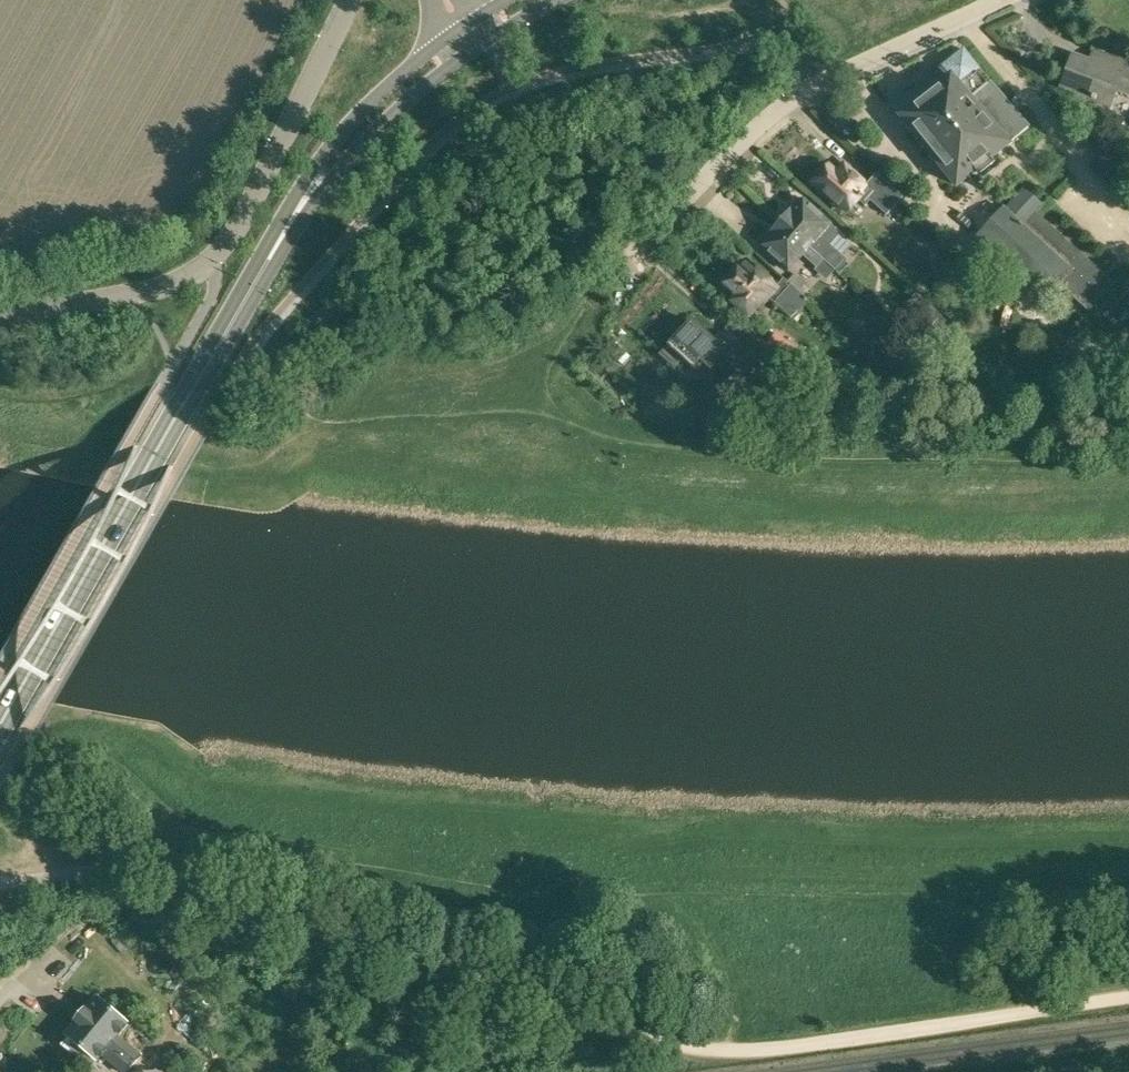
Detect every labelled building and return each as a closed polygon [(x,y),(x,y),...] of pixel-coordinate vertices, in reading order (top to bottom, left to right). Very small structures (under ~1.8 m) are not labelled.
[(891,106),(954,186),(1029,127),(963,49),(944,64),(891,106)] [(1109,105),(1115,88),(1128,94),(1128,62),(1124,60),(1119,73),(1074,56),(1063,85),(1080,92),(1079,94),(1109,105)] [(1014,141),(1000,150),(1008,162),(1022,153),(1014,141)] [(869,201),(886,216),(902,198),(875,174),(865,186),(844,167),(836,175),(828,167),(813,184),(845,213),(857,201),(864,207),(869,201)] [(1127,180),(1119,173),(1109,185),(1116,192),(1127,180)] [(1127,180),(1116,192),(1124,199),(1128,194),(1128,182),(1127,180)] [(1056,282),(1089,311),(1115,283),(1037,212),(1044,204),(1025,186),(1006,207),(1004,205),(967,245),(991,266),(1000,255),(1044,295),(1056,282)] [(778,222),(822,261),(823,259),(836,271),(847,259),(832,246),(841,235),(829,225),(802,201),(792,212),(790,210),(778,222)] [(902,222),(908,215),(898,205),(891,212),(902,222)] [(760,247),(787,271),(802,255),(815,267),(822,261),(778,222),(768,234),(770,236),(760,247)] [(768,298),(791,319),(798,311),(800,313),(807,306),(805,304),(808,300),(784,278),(775,288),(748,263),(743,268),(748,272),(745,276),(737,269),(722,285),(726,289),(720,295),(730,304),(732,303),(748,317),(758,306),(760,307),(768,298)] [(915,315),(932,330),(942,318),(925,303),(915,315)] [(700,360),(710,369),(730,347),(718,337),(713,343),(690,322),(669,345),(662,352),(675,364),(682,357),(693,367),(700,360)] [(768,352),(734,322),(724,334),(757,364),(768,352)] [(96,997),(66,1034),(68,1036),(61,1044),(74,1055),(81,1046),(97,1059),(101,1054),(120,1069),(131,1055),(113,1040),(128,1023),(96,997)]
